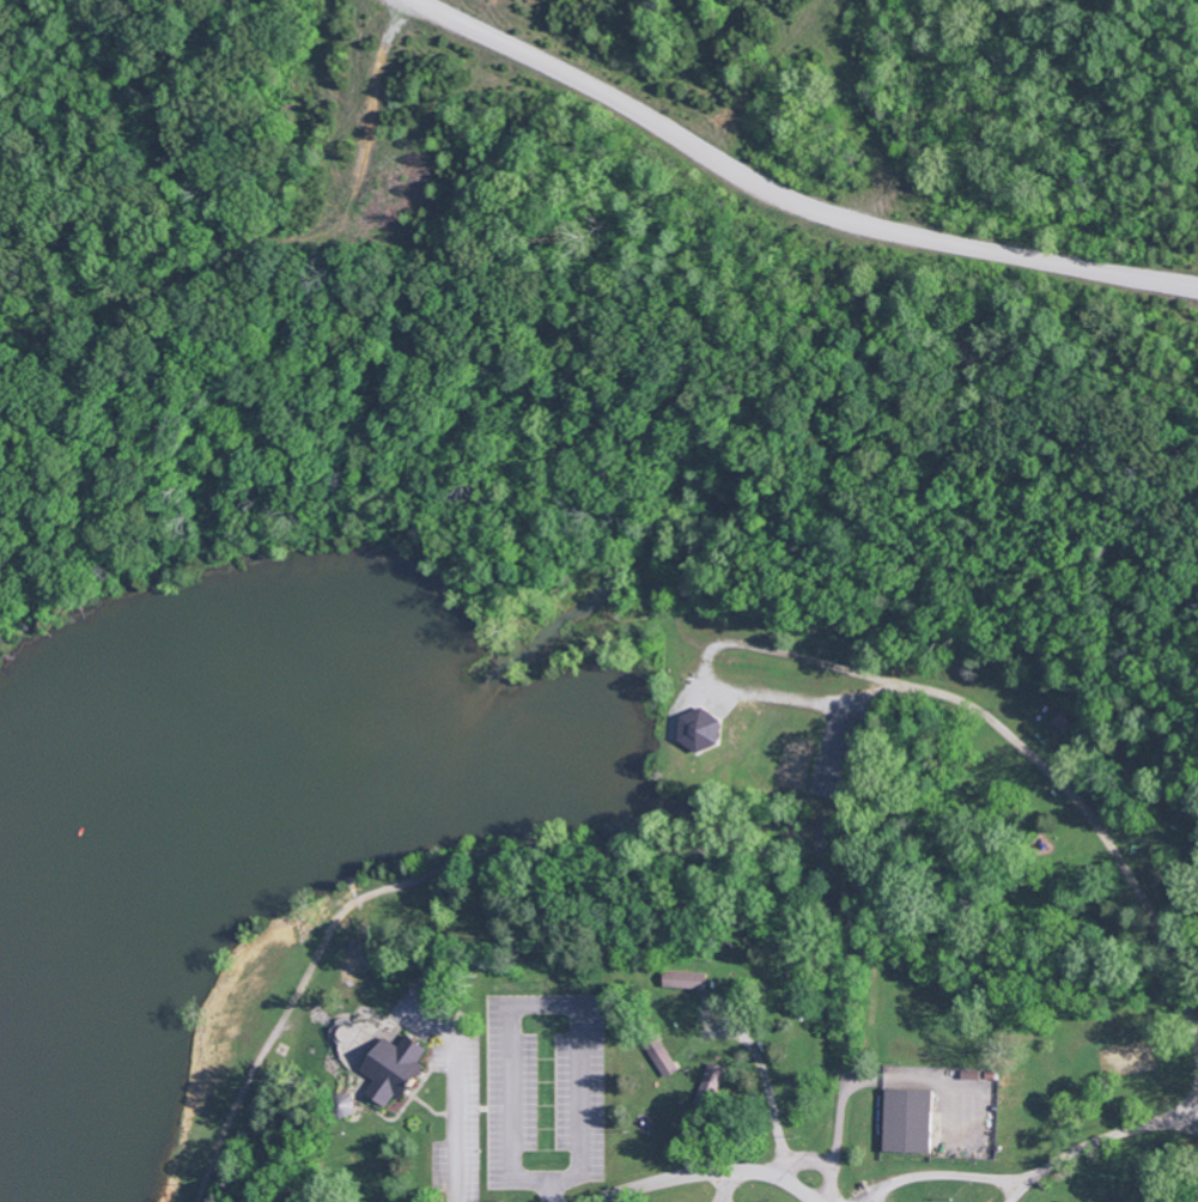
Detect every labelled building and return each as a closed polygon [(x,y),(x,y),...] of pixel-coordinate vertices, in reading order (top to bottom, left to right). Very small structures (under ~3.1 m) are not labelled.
[(727,729),(702,704),(681,724),(689,731),(681,739),(698,757),(727,729)] [(709,988),(709,971),(666,970),(666,986),(709,988)] [(403,1098),(425,1063),(421,1060),(429,1047),(409,1033),(401,1045),(386,1035),(364,1071),(376,1078),(367,1092),(389,1106),(396,1094),(403,1098)] [(934,1152),(935,1089),(888,1087),(886,1150),(934,1152)]
